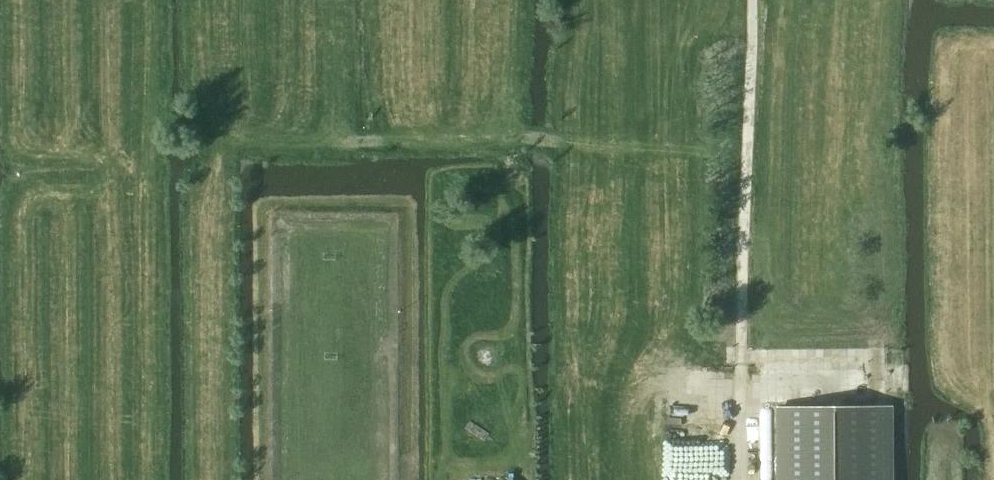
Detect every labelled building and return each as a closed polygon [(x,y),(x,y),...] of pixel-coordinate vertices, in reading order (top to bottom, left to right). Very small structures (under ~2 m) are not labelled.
[(776,479),(894,479),(893,405),(776,406),(776,479)]
